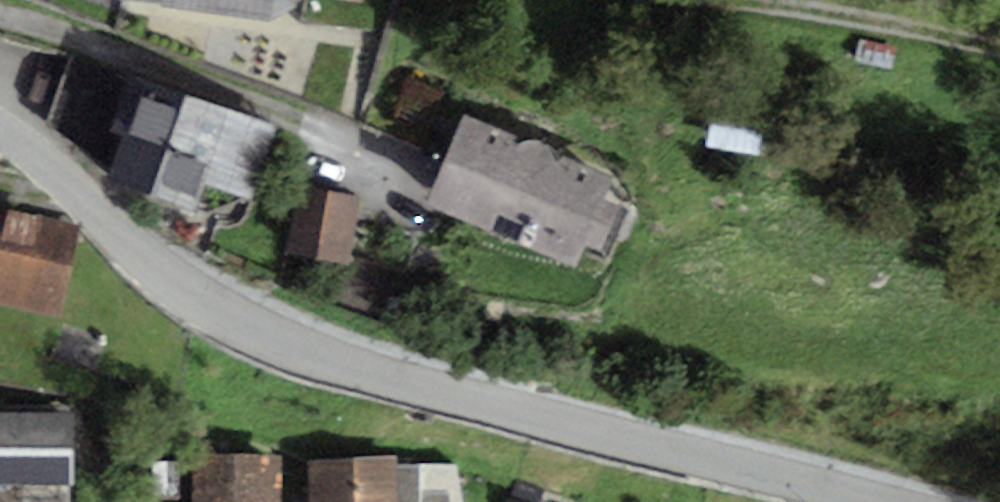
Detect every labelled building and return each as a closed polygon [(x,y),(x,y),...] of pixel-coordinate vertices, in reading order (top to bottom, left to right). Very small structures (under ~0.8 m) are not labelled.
[(131,2),(175,8),(175,14),(291,31),(295,0),(132,0),(131,2)] [(288,131),(146,87),(117,179),(213,209),(220,187),(266,201),(288,131)] [(781,120),(731,114),(726,154),(776,160),(781,120)] [(642,187),(479,119),(444,202),(606,270),(642,187)] [(370,202),(310,195),(303,260),(363,266),(370,202)] [(0,213),(0,310),(71,325),(91,232),(0,213)] [(0,419),(0,501),(73,501),(74,420),(0,419)] [(194,454),(193,501),(281,501),(282,456),(194,454)] [(315,464),(316,501),(458,501),(452,467),(392,471),(391,461),(315,464)]
